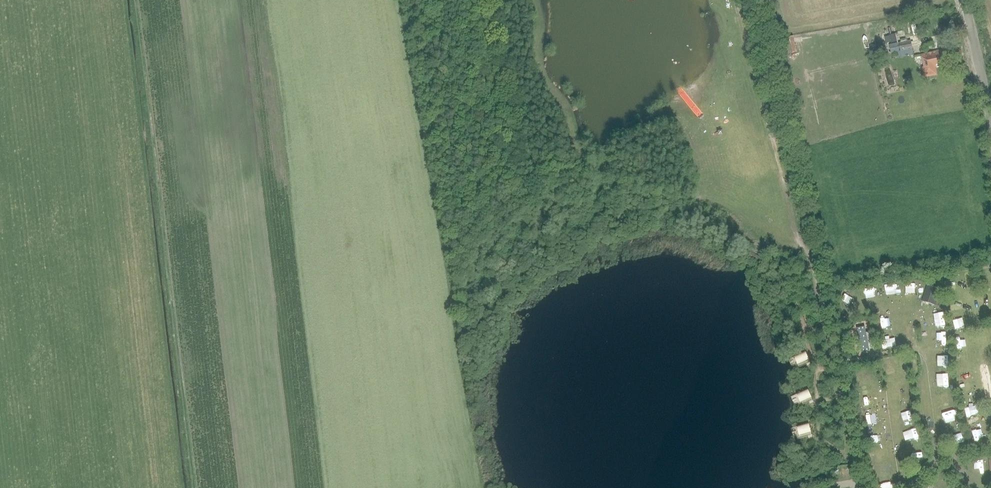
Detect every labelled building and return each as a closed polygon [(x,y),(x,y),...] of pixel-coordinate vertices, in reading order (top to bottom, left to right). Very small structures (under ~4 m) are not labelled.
[(899,43),(897,36),(897,35),(890,36),(891,44),(889,45),(891,54),(895,53),(898,52),(899,58),(914,55),(913,49),(911,40),(899,43)] [(796,36),(785,37),(787,54),(798,53),(796,36)] [(935,67),(940,66),(940,63),(951,60),(949,52),(945,53),(944,49),(921,55),(923,67),(921,67),(924,77),(937,74),(935,67)] [(940,289),(927,284),(922,298),(936,303),(940,289)] [(865,327),(857,328),(862,352),(869,351),(865,327)] [(797,353),(803,366),(810,363),(804,350),(797,353)] [(970,374),(959,376),(961,385),(972,383),(970,374)] [(796,394),(800,402),(812,397),(808,388),(796,394)] [(802,424),(805,437),(812,436),(809,422),(802,424)]
